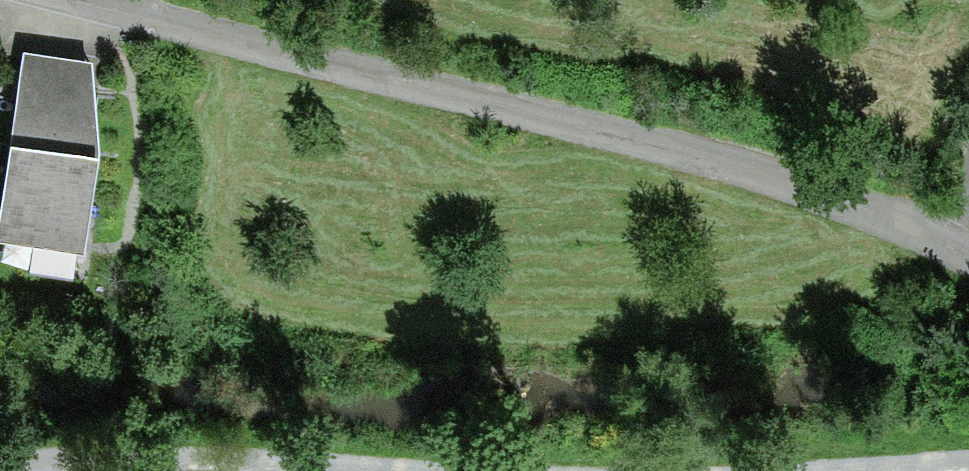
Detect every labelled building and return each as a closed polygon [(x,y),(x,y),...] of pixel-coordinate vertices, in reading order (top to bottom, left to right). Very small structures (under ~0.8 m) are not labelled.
[(15,47),(0,131),(0,242),(84,257),(118,65),(15,47)]
